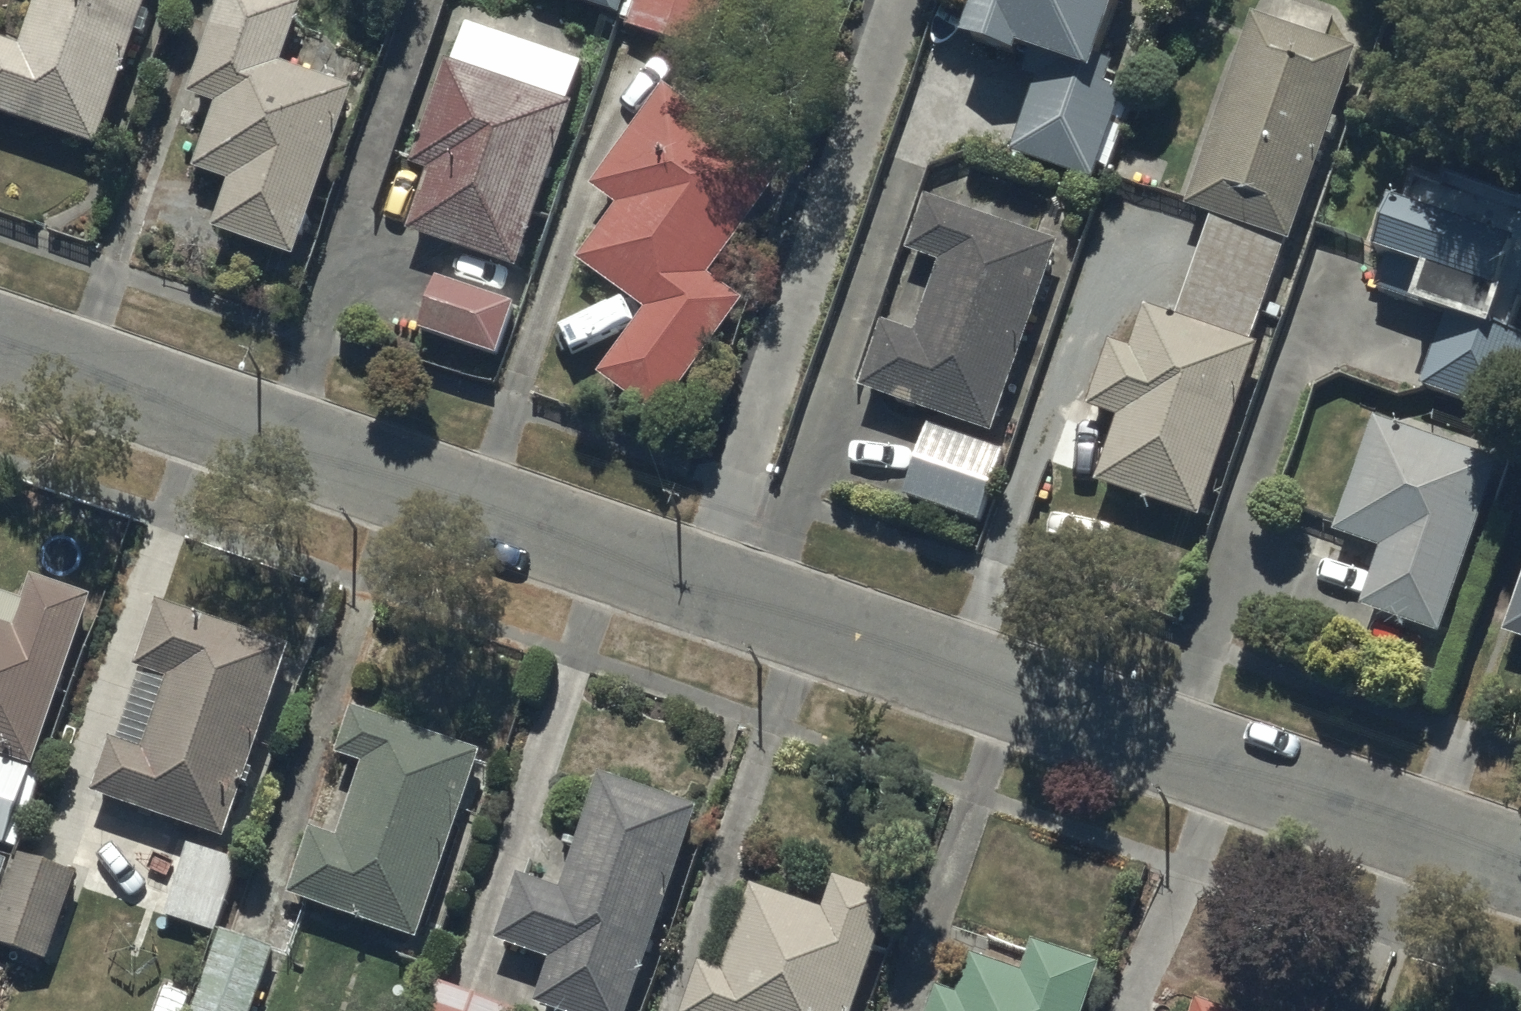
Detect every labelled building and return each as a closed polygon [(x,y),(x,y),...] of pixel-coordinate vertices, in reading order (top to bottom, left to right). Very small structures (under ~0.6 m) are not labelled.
[(18,44),(0,38),(0,115),(94,146),(143,0),(33,0),(18,44)] [(182,88),(211,99),(189,163),(225,176),(209,222),(289,251),(349,81),(276,56),(296,0),(213,0),(182,88)] [(617,10),(620,0),(589,0),(617,10)] [(706,50),(724,0),(634,0),(626,20),(706,50)] [(1007,152),(1088,179),(1118,93),(1098,86),(1105,63),(1089,58),(1108,0),(964,0),(954,30),(1009,48),(1011,43),(1027,48),(1018,74),(1032,79),(1007,152)] [(1111,412),(1087,479),(1193,515),(1254,341),(1246,338),(1281,237),(1284,238),(1351,46),(1248,11),(1182,199),(1209,208),(1172,315),(1140,303),(1125,345),(1104,338),(1081,402),(1111,412)] [(465,19),(453,57),(568,96),(581,58),(465,19)] [(453,57),(446,55),(411,161),(426,166),(405,228),(516,265),(573,97),(568,96),(453,57)] [(775,167),(656,81),(583,186),(610,204),(571,261),(640,309),(596,372),(654,412),(733,298),(699,274),(775,167)] [(1381,191),(1363,243),(1384,251),(1373,284),(1439,306),(1412,386),(1501,416),(1520,358),(1520,328),(1506,322),(1514,299),(1520,301),(1520,200),(1439,172),(1435,183),(1406,173),(1398,197),(1381,191)] [(1055,232),(922,187),(902,246),(936,258),(912,327),(880,317),(859,380),(990,424),(1055,232)] [(509,300),(431,274),(413,329),(491,355),(509,300)] [(1493,454),(1367,411),(1329,522),(1327,528),(1375,544),(1356,602),(1434,628),(1493,454)] [(997,447),(922,422),(897,494),(972,519),(997,447)] [(1520,561),(1497,629),(1520,637),(1520,561)] [(36,570),(18,620),(0,614),(0,749),(35,761),(94,590),(36,570)] [(292,644),(161,599),(137,667),(169,678),(146,747),(113,735),(94,789),(227,834),(292,644)] [(477,747),(353,705),(337,752),(361,760),(336,833),(309,823),(286,889),(414,932),(477,747)] [(35,761),(0,749),(0,843),(6,844),(35,761)] [(601,768),(563,881),(519,866),(496,933),(552,952),(537,997),(578,1010),(629,1010),(700,802),(601,768)] [(240,856),(191,839),(166,912),(215,929),(240,856)] [(18,848),(0,906),(0,942),(49,957),(77,866),(18,848)] [(833,874),(821,908),(749,883),(720,966),(696,958),(678,1010),(850,1010),(891,893),(833,874)] [(218,927),(188,1010),(253,1010),(275,948),(218,927)] [(1099,960),(1031,937),(1021,967),(968,949),(954,991),(935,985),(926,1010),(1082,1010),(1099,960)] [(437,972),(423,1010),(520,1010),(523,1003),(437,972)] [(1193,992),(1186,1010),(1249,1010),(1193,992)]
